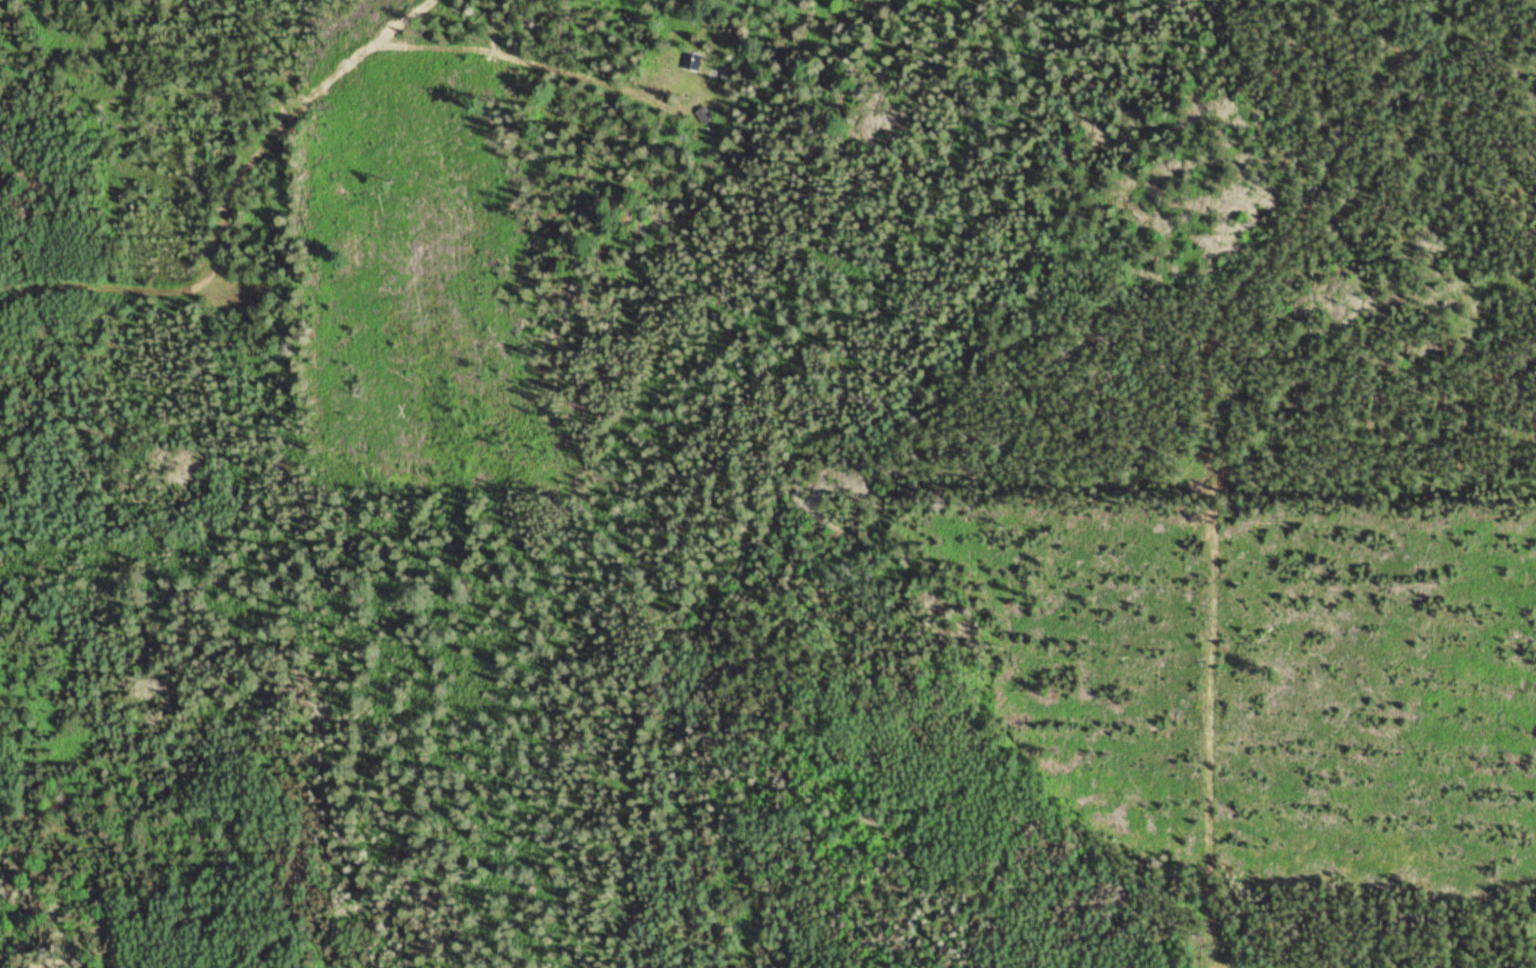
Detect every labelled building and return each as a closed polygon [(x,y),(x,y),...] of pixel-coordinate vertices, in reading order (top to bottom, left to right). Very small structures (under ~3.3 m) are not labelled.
[(682,68),(699,68),(699,47),(682,47),(682,68)]
